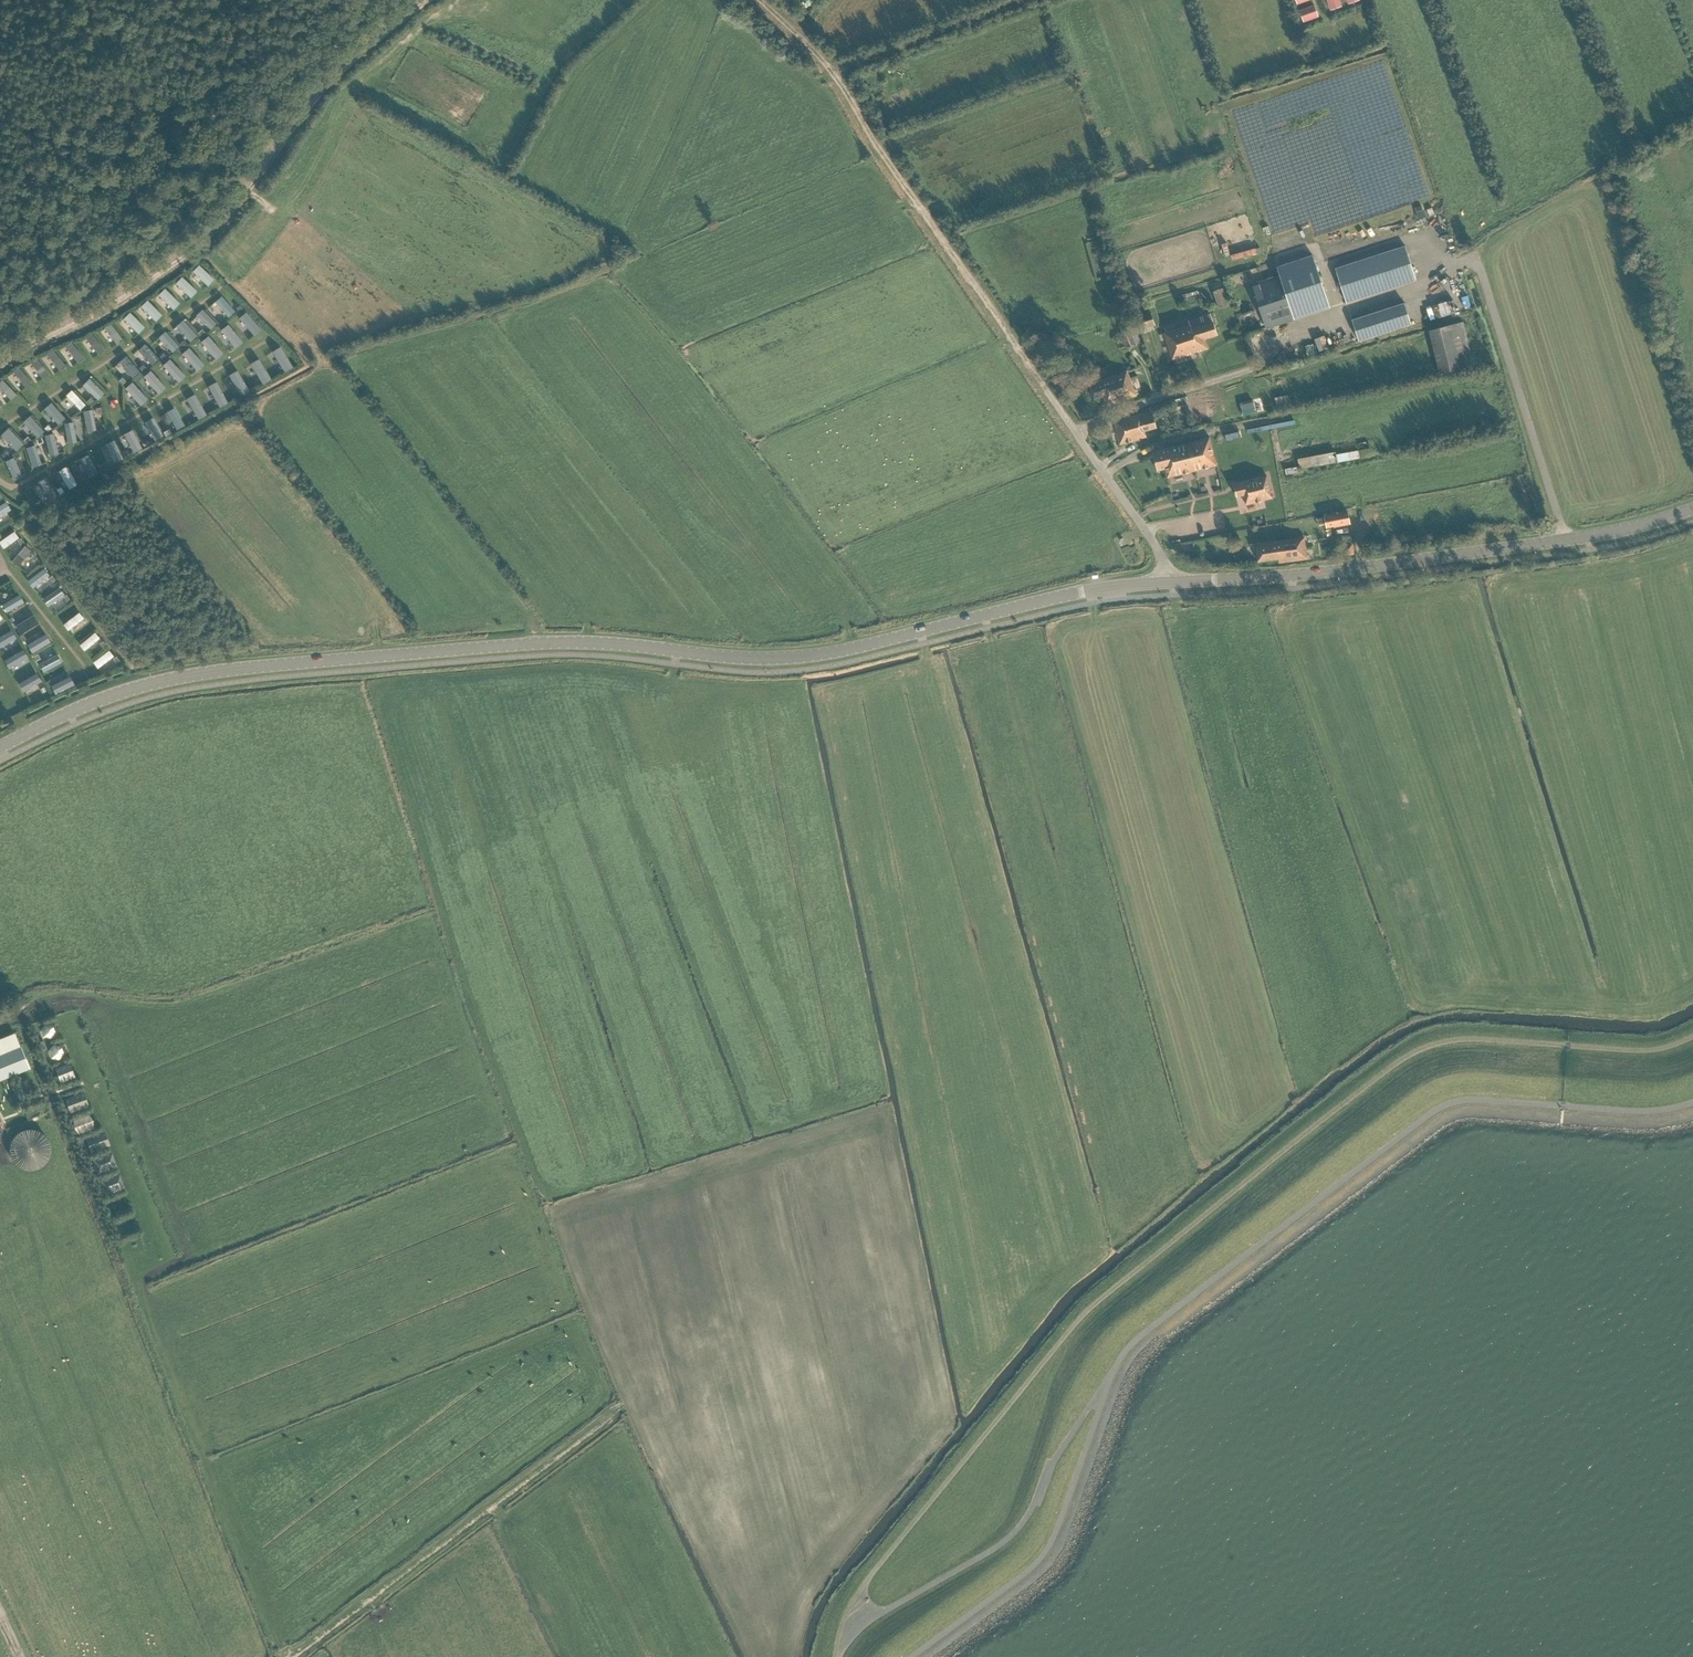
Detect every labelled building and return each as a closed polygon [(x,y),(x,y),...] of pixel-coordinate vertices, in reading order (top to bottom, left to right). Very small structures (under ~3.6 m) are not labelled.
[(1331,9),(1341,6),(1339,0),(1328,0),(1331,9)] [(1312,7),(1300,11),(1304,21),(1315,17),(1312,7)] [(1232,104),(1254,100),(1252,91),(1230,96),(1232,104)] [(1415,208),(1419,220),(1426,217),(1423,210),(1421,206),(1415,208)] [(1406,247),(1337,269),(1347,302),(1417,280),(1406,247)] [(1330,308),(1316,264),(1315,264),(1313,255),(1277,267),(1280,275),(1253,284),(1267,329),(1330,308)] [(214,281),(199,266),(192,273),(208,288),(214,281)] [(197,292),(182,277),(175,284),(191,299),(197,292)] [(1213,292),(1219,308),(1229,305),(1223,288),(1213,292)] [(180,304),(165,289),(158,296),(173,310),(180,304)] [(1461,314),(1473,312),(1470,295),(1458,298),(1461,314)] [(228,317),(235,311),(222,296),(215,301),(228,317)] [(162,316),(148,301),(141,307),(156,322),(162,316)] [(1411,324),(1404,303),(1352,320),(1359,341),(1411,324)] [(210,329),(217,323),(202,309),(196,315),(210,329)] [(254,335),(262,329),(246,311),(239,317),(254,335)] [(145,328),(130,313),(123,320),(138,335),(145,328)] [(1155,325),(1151,313),(1138,317),(1142,329),(1155,325)] [(1219,335),(1213,314),(1190,320),(1191,324),(1165,331),(1173,359),(1209,349),(1206,339),(1219,335)] [(189,341),(197,334),(183,318),(176,325),(189,341)] [(1463,324),(1430,332),(1440,374),(1473,367),(1463,324)] [(124,342),(111,325),(105,329),(117,346),(124,342)] [(227,348),(225,328),(218,329),(220,349),(227,348)] [(1141,341),(1136,329),(1122,335),(1127,347),(1141,341)] [(173,351),(179,345),(165,330),(159,336),(173,351)] [(105,351),(92,334),(86,339),(99,356),(105,351)] [(208,360),(207,340),(200,340),(201,360),(208,360)] [(85,359),(71,342),(65,347),(78,364),(85,359)] [(152,365),(159,358),(145,343),(138,350),(152,365)] [(1073,347),(1068,344),(1064,350),(1069,353),(1073,347)] [(285,371),(293,366),(281,345),(273,350),(285,371)] [(66,367),(53,350),(47,355),(60,372),(66,367)] [(190,371),(189,351),(182,351),(183,371),(190,371)] [(132,377),(140,371),(127,355),(119,361),(132,377)] [(263,383),(271,378),(259,358),(251,363),(263,383)] [(50,376),(37,359),(31,364),(43,381),(50,376)] [(174,382),(172,361),(164,362),(166,382),(174,382)] [(33,385),(19,368),(13,373),(27,390),(33,385)] [(241,395),(249,390),(237,369),(229,374),(241,395)] [(1135,396),(1126,370),(1088,383),(1093,399),(1103,396),(1106,406),(1135,396)] [(155,393),(153,372),(146,373),(147,393),(155,393)] [(98,399),(104,392),(89,377),(82,384),(98,399)] [(3,381),(0,384),(0,389),(12,402),(18,396),(3,381)] [(219,406),(228,402),(217,381),(208,385),(219,406)] [(79,409),(85,404),(71,389),(66,394),(79,409)] [(1211,390),(1189,396),(1193,409),(1202,406),(1206,419),(1219,415),(1211,390)] [(1277,406),(1291,404),(1289,392),(1275,394),(1277,406)] [(198,419),(207,414),(195,393),(187,398),(198,419)] [(1186,396),(1174,400),(1177,409),(1189,405),(1186,396)] [(58,424),(65,417),(51,402),(44,408),(58,424)] [(177,429),(185,425),(174,407),(167,411),(177,429)] [(96,429),(92,408),(83,410),(87,431),(96,429)] [(1144,432),(1157,429),(1152,411),(1114,420),(1121,445),(1146,439),(1144,432)] [(37,437),(44,430),(29,415),(22,421),(37,437)] [(156,439),(163,435),(154,417),(147,421),(156,439)] [(77,441),(73,421),(64,422),(67,443),(77,441)] [(23,443),(8,427),(0,434),(15,450),(23,443)] [(135,450),(142,447),(132,429),(126,433),(135,450)] [(58,453),(53,432),(44,434),(49,455),(58,453)] [(1210,438),(1154,451),(1155,455),(1158,470),(1165,468),(1168,477),(1217,465),(1210,438)] [(114,462),(123,458),(114,439),(105,443),(114,462)] [(41,464),(35,444),(26,447),(32,467),(41,464)] [(1360,458),(1358,450),(1336,454),(1336,451),(1298,458),(1300,468),(1360,458)] [(89,477),(98,472),(88,454),(79,458),(89,477)] [(22,476),(13,456),(5,460),(13,480),(22,476)] [(71,487),(77,483),(68,468),(62,471),(71,487)] [(1267,475),(1233,484),(1236,497),(1243,495),(1246,504),(1272,498),(1267,475)] [(47,500),(56,496),(46,477),(38,482),(47,500)] [(10,509),(5,501),(0,504),(0,515),(10,509)] [(1350,524),(1347,511),(1324,515),(1326,526),(1334,525),(1334,527),(1350,524)] [(18,537),(14,531),(0,541),(0,544),(3,548),(18,537)] [(1306,559),(1303,535),(1255,542),(1258,561),(1279,558),(1279,563),(1306,559)] [(1353,553),(1352,544),(1345,545),(1346,554),(1353,553)] [(17,566),(31,550),(25,545),(11,561),(17,566)] [(32,588),(49,575),(43,568),(27,581),(32,588)] [(47,606),(64,594),(59,587),(42,598),(47,606)] [(6,612),(23,602),(19,594),(1,604),(6,612)] [(68,630),(83,618),(79,612),(63,624),(68,630)] [(20,634),(38,623),(33,614),(15,625),(20,634)] [(11,630),(0,636),(0,647),(16,638),(11,630)] [(84,651),(99,638),(94,632),(79,645),(84,651)] [(31,652),(49,641),(45,633),(26,644),(31,652)] [(54,645),(43,648),(46,656),(57,652),(54,645)] [(28,657),(23,649),(3,660),(8,669),(28,657)] [(97,668),(113,656),(109,650),(93,662),(97,668)] [(43,672),(61,662),(57,654),(38,664),(43,672)] [(41,681),(36,673),(18,684),(23,692),(41,681)] [(70,676),(50,686),(55,694),(74,685),(70,676)] [(0,1055),(0,1080),(30,1068),(21,1047),(0,1055)] [(71,1079),(71,1067),(59,1066),(58,1078),(71,1079)] [(85,1088),(66,1095),(71,1109),(90,1103),(85,1088)] [(73,1116),(79,1131),(97,1124),(91,1109),(73,1116)] [(19,1124),(9,1157),(44,1167),(54,1134),(19,1124)]
